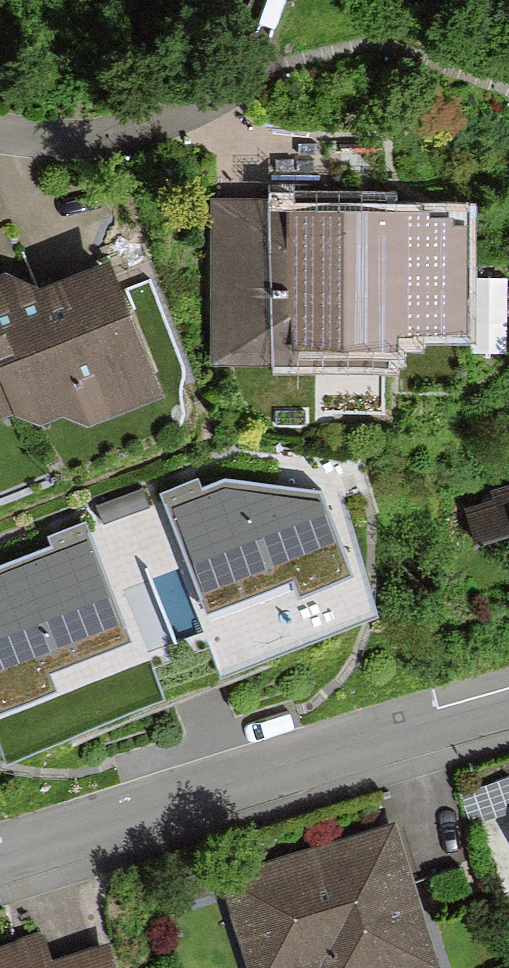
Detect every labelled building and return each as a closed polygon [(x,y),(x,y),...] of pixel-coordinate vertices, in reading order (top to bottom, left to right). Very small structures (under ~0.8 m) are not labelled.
[(358,227),(228,227),(227,361),(395,362),(396,343),(461,343),(463,215),(358,215),(358,227)] [(26,401),(37,429),(152,385),(105,264),(0,304),(0,334),(26,401)] [(26,401),(0,334),(0,411),(26,401)] [(163,489),(207,603),(293,570),(299,586),(352,565),(321,484),(227,475),(202,485),(199,476),(163,489)] [(464,503),(476,547),(508,539),(508,491),(464,503)] [(0,565),(0,700),(59,678),(52,661),(128,633),(86,520),(49,534),(53,546),(0,565)] [(223,875),(251,967),(437,967),(394,824),(223,875)] [(0,944),(0,967),(130,967),(119,933),(54,953),(46,929),(0,944)]
